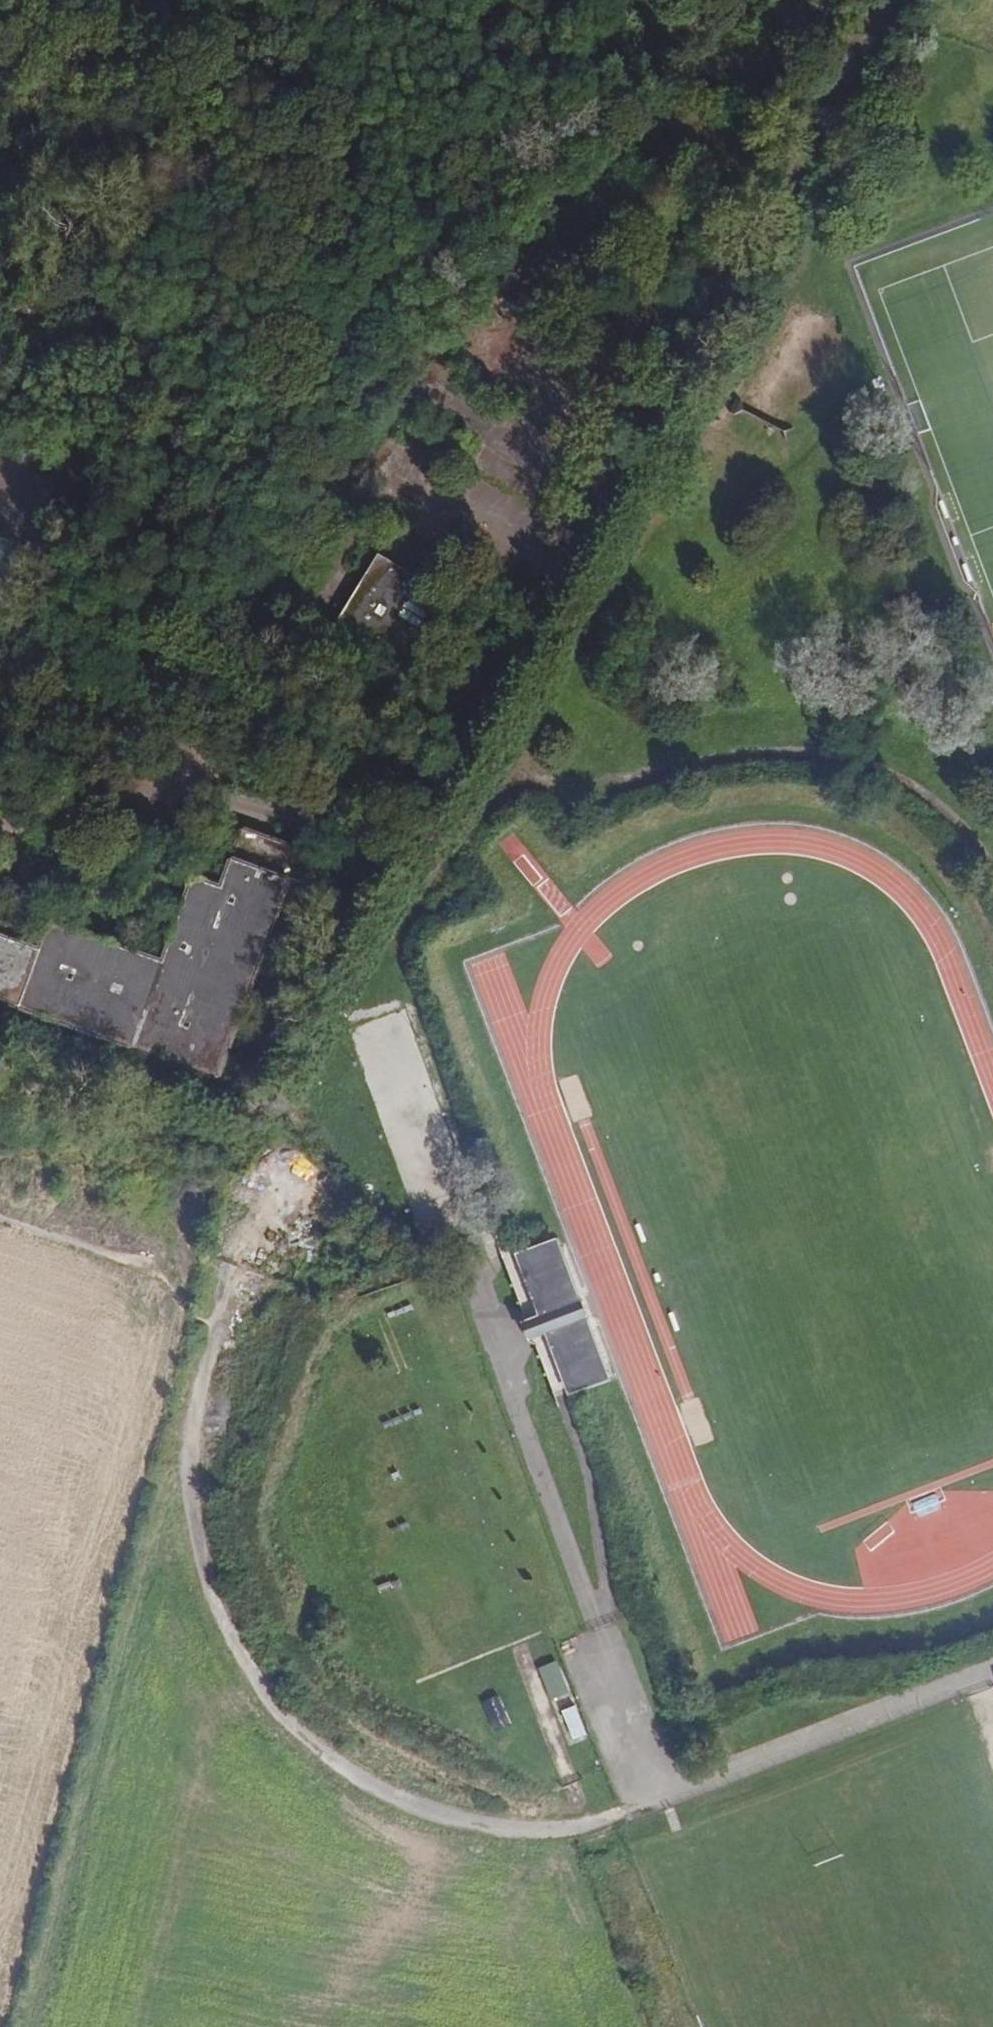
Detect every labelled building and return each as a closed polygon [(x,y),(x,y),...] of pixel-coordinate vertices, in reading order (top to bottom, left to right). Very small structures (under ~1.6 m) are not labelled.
[(20,543),(0,536),(0,605),(20,543)] [(396,650),(427,617),(378,572),(347,604),(396,650)] [(247,833),(240,861),(250,863),(252,853),(285,860),(289,843),(247,833)] [(232,1075),(294,880),(237,862),(228,890),(198,881),(171,965),(56,928),(49,951),(0,935),(0,1002),(232,1075)] [(589,1358),(587,1351),(537,1216),(488,1235),(539,1377),(589,1358)] [(578,1707),(562,1711),(572,1743),(587,1738),(578,1707)]
